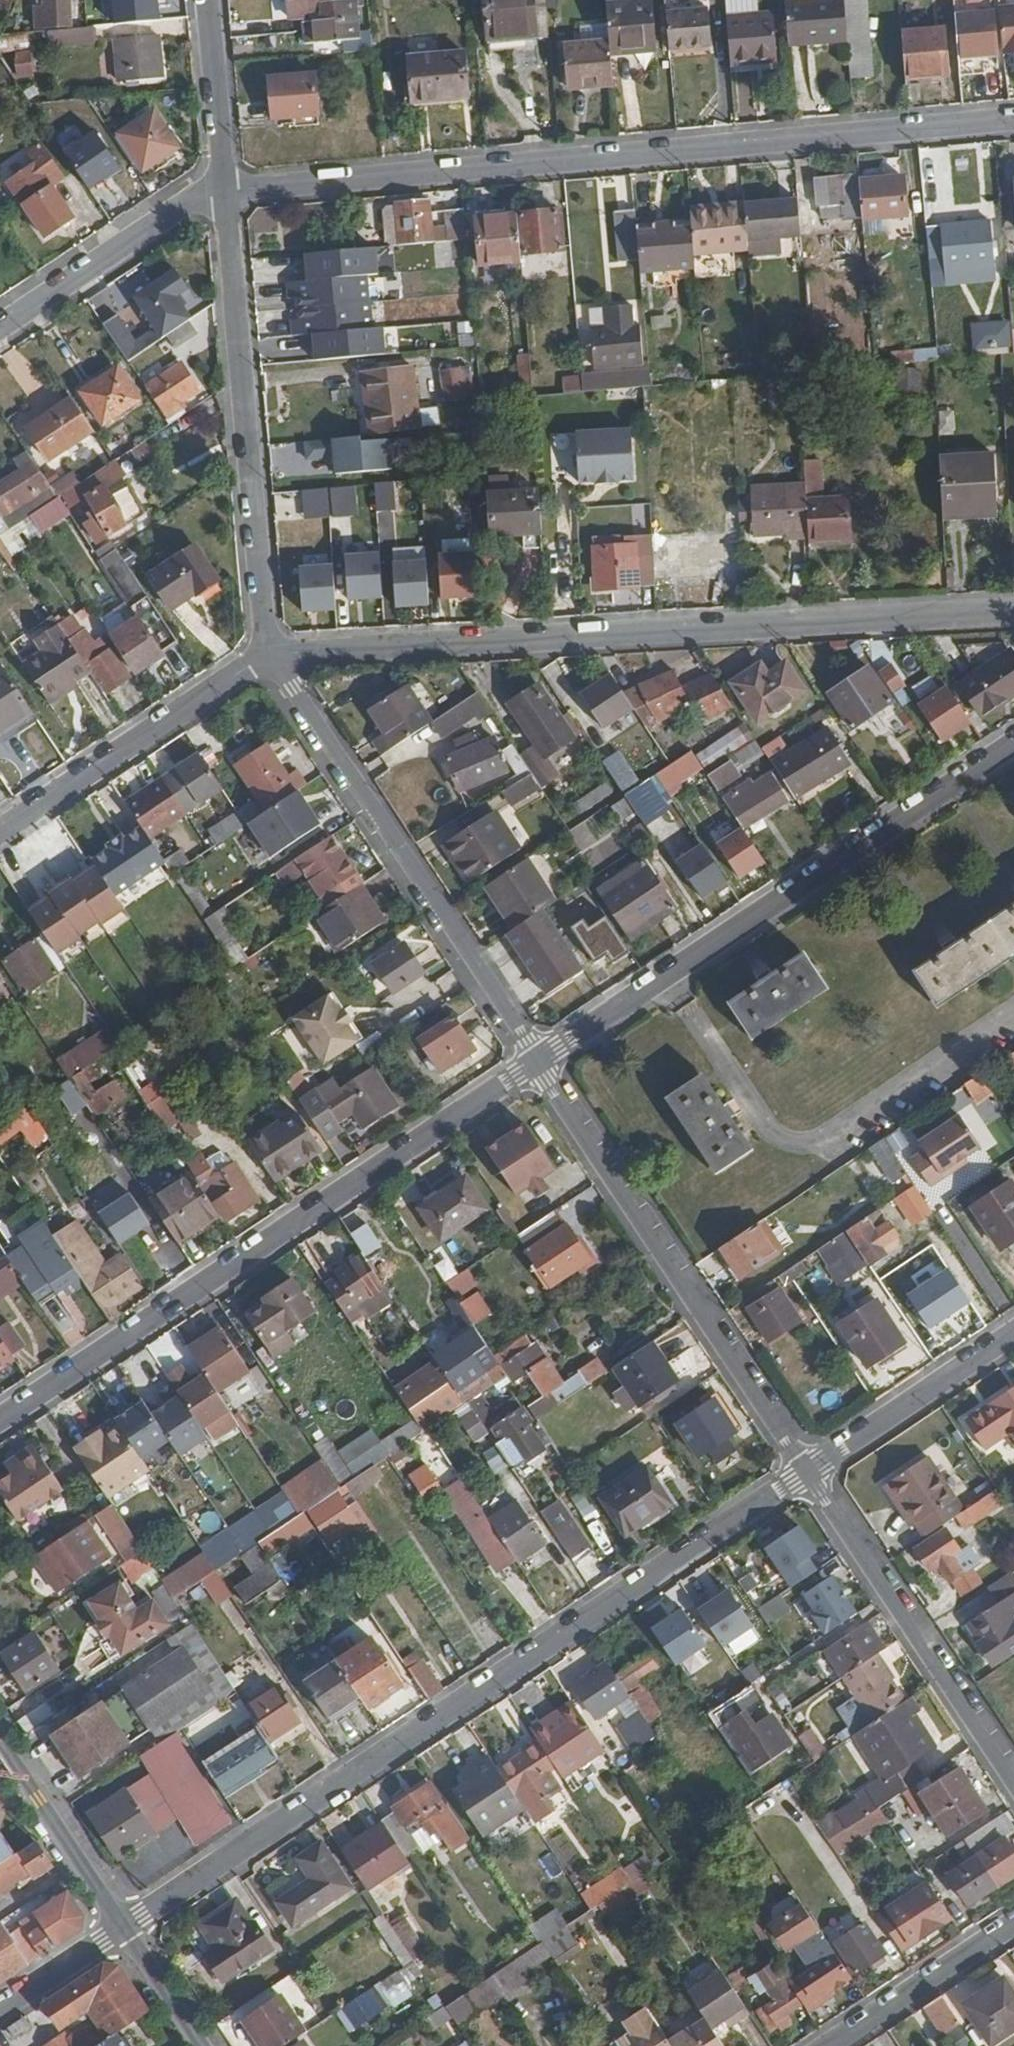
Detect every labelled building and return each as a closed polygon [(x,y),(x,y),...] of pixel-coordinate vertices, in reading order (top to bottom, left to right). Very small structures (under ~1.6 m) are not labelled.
[(65,0),(42,0),(43,9),(28,11),(30,29),(67,25),(65,0)] [(359,0),(356,0),(338,1),(338,0),(289,0),(290,17),(309,16),(310,21),(301,22),(303,45),(346,41),(347,51),(375,49),(374,38),(363,39),(359,0)] [(536,0),(486,0),(490,37),(539,34),(536,0)] [(656,0),(625,0),(610,1),(613,40),(614,53),(660,49),(656,0)] [(843,0),(795,0),(784,1),(788,45),(807,43),(808,38),(847,35),(843,0)] [(998,5),(1002,54),(1013,53),(1013,3),(998,5)] [(715,45),(711,7),(668,12),(671,49),(715,45)] [(778,60),(774,12),(726,16),(731,64),(778,60)] [(996,55),(993,12),(956,15),(960,57),(996,55)] [(95,44),(93,28),(64,31),(65,47),(95,44)] [(948,73),(944,28),(903,31),(907,76),(948,73)] [(162,79),(157,35),(114,40),(118,84),(162,79)] [(872,74),(869,35),(847,37),(851,76),(872,74)] [(614,53),(613,40),(568,43),(570,82),(598,80),(598,85),(617,84),(614,53)] [(32,74),(28,51),(14,53),(18,77),(32,74)] [(471,98),(468,52),(411,57),(415,104),(471,98)] [(321,115),(318,75),(272,78),(275,119),(321,115)] [(180,151),(155,113),(120,136),(144,174),(180,151)] [(58,157),(87,194),(121,167),(91,130),(58,157)] [(71,220),(55,196),(71,184),(48,150),(32,162),(41,175),(14,194),(43,238),(71,220)] [(910,216),(906,176),(861,180),(864,219),(910,216)] [(864,219),(861,180),(819,182),(820,209),(844,207),(844,221),(864,219)] [(802,236),(799,199),(744,204),(747,242),(802,236)] [(468,241),(465,213),(427,215),(426,201),(399,203),(397,206),(401,246),(468,241)] [(747,242),(744,204),(691,209),(692,222),(694,252),(748,248),(747,242)] [(639,227),(637,209),(619,210),(621,260),(641,259),(639,227)] [(564,252),(561,212),(518,216),(521,256),(564,252)] [(521,256),(518,216),(478,219),(481,266),(522,263),(521,256)] [(694,252),(692,222),(639,227),(641,259),(642,272),(695,268),(694,252)] [(996,274),(991,223),(928,229),(931,271),(946,269),(947,279),(996,274)] [(379,275),(377,248),(306,254),(307,266),(298,267),(299,282),(368,276),(379,275)] [(191,321),(176,300),(188,291),(175,271),(133,300),(155,331),(135,345),(123,327),(110,337),(127,364),(170,335),(191,321)] [(369,303),(368,276),(299,282),(288,283),(289,299),(300,298),(300,309),(302,309),(369,303)] [(643,363),(640,324),(634,324),(632,295),(606,296),(608,326),(588,327),(591,368),(643,363)] [(372,330),(370,303),(369,303),(302,309),(303,320),(292,321),(293,337),(303,336),(372,330)] [(455,321),(457,346),(473,345),(471,320),(455,321)] [(178,347),(199,333),(191,321),(170,335),(178,347)] [(976,345),(992,342),(989,325),(974,327),(976,345)] [(385,357),(383,329),(372,330),(303,336),(304,351),(315,351),(315,362),(385,357)] [(514,352),(515,381),(529,380),(528,352),(514,352)] [(181,405),(199,392),(182,364),(148,388),(168,420),(184,409),(181,405)] [(470,365),(440,366),(441,399),(471,398),(470,365)] [(415,432),(410,371),(361,375),(367,436),(415,432)] [(581,392),(579,371),(565,372),(566,394),(581,392)] [(103,427),(138,404),(125,384),(119,389),(109,375),(82,394),(103,427)] [(635,387),(635,376),(610,378),(611,389),(635,387)] [(608,401),(608,390),(583,392),(584,403),(608,401)] [(48,463),(94,432),(73,400),(42,421),(43,425),(30,434),(48,463)] [(634,479),(630,429),(575,434),(579,484),(634,479)] [(390,470),(387,440),(360,442),(360,437),(304,442),(306,460),(333,457),(333,474),(390,470)] [(999,517),(996,454),(942,456),(946,520),(999,517)] [(131,534),(118,514),(125,509),(117,498),(110,502),(102,491),(135,469),(126,455),(81,485),(58,500),(101,563),(109,558),(105,552),(131,534)] [(853,540),(851,496),(824,498),(821,460),(804,460),(806,488),(809,536),(820,536),(820,542),(853,540)] [(58,500),(50,488),(34,464),(0,487),(0,539),(11,532),(58,500)] [(58,500),(81,485),(72,473),(50,488),(58,500)] [(543,549),(538,489),(508,491),(507,476),(489,478),(492,536),(525,535),(525,549),(543,549)] [(393,480),(371,481),(372,510),(394,509),(393,480)] [(300,487),(301,517),(355,515),(354,485),(300,487)] [(809,536),(806,488),(752,492),(754,538),(786,537),(786,542),(809,540),(809,536)] [(471,523),(469,491),(452,493),(455,524),(471,523)] [(743,571),(738,504),(729,505),(730,537),(719,537),(719,545),(668,546),(668,558),(661,558),(661,568),(712,566),(712,576),(729,576),(729,571),(743,571)] [(11,532),(0,539),(0,541),(13,560),(25,552),(11,532)] [(656,585),(653,543),(625,544),(625,536),(593,536),(595,581),(615,580),(616,587),(656,585)] [(389,546),(390,606),(425,605),(423,545),(389,546)] [(195,598),(218,581),(194,546),(148,577),(170,610),(192,594),(195,598)] [(467,594),(465,548),(434,549),(436,595),(467,594)] [(341,550),(342,598),(376,598),(376,549),(341,550)] [(178,644),(118,552),(109,558),(101,563),(145,629),(162,655),(178,644)] [(297,610),(331,609),(329,560),(295,561),(297,610)] [(69,643),(56,624),(32,642),(41,653),(27,664),(53,703),(70,691),(67,686),(88,671),(85,667),(69,643)] [(162,655),(145,629),(117,648),(135,674),(162,655)] [(129,679),(110,650),(100,656),(92,645),(89,648),(80,636),(69,643),(85,667),(87,665),(106,694),(129,679)] [(1013,700),(1013,660),(991,674),(988,669),(965,684),(986,718),(1013,700)] [(760,721),(806,690),(788,662),(769,674),(762,663),(735,682),(760,721)] [(893,700),(873,668),(832,695),(853,728),(893,700)] [(3,669),(0,671),(0,736),(19,723),(16,719),(30,710),(3,669)] [(735,706),(714,674),(683,685),(675,669),(625,690),(633,701),(647,722),(691,705),(698,721),(735,706)] [(625,690),(613,672),(583,692),(603,722),(633,701),(625,690)] [(925,677),(907,684),(912,697),(931,689),(925,677)] [(434,719),(409,681),(371,706),(387,730),(375,738),(384,752),(434,719)] [(576,736),(540,681),(511,701),(546,756),(576,736)] [(940,742),(970,722),(943,681),(913,701),(940,742)] [(494,710),(481,689),(449,710),(460,727),(481,712),(484,717),(494,710)] [(820,725),(836,714),(830,705),(814,715),(820,725)] [(796,795),(851,760),(830,728),(792,753),(781,737),(764,748),(796,795)] [(504,762),(494,735),(477,741),(473,733),(455,740),(458,749),(446,754),(456,781),(504,762)] [(289,775),(268,742),(239,762),(269,808),(299,789),(306,784),(298,770),(289,775)] [(704,766),(692,749),(641,783),(626,793),(654,835),(679,818),(663,792),(704,766)] [(641,783),(620,751),(605,760),(626,793),(641,783)] [(225,789),(201,752),(165,777),(188,813),(225,789)] [(723,787),(743,773),(735,761),(714,775),(723,787)] [(747,827),(791,798),(775,773),(764,780),(771,790),(767,792),(763,787),(760,790),(753,779),(732,794),(741,807),(736,811),(747,827)] [(188,813),(165,777),(128,801),(145,827),(152,838),(189,814),(188,813)] [(586,808),(611,791),(604,781),(579,798),(586,808)] [(322,824),(299,789),(269,808),(252,819),(275,854),(322,824)] [(621,795),(610,805),(622,819),(633,809),(621,795)] [(247,823),(238,810),(220,821),(228,835),(247,823)] [(505,857),(479,816),(443,839),(452,853),(458,849),(475,877),(505,857)] [(711,840),(736,879),(763,862),(739,823),(711,840)] [(152,838),(145,827),(127,838),(129,842),(114,851),(112,848),(95,859),(99,865),(118,894),(168,861),(152,838)] [(362,884),(330,837),(279,871),(288,884),(305,872),(321,895),(310,902),(318,913),(362,884)] [(699,899),(726,883),(700,840),(673,857),(699,899)] [(194,857),(185,845),(167,856),(175,869),(194,857)] [(554,901),(526,859),(482,888),(511,930),(545,907),(554,901)] [(676,906),(644,859),(618,876),(625,887),(607,899),(631,936),(676,906)] [(81,933),(101,919),(104,923),(127,907),(118,894),(99,865),(77,880),(74,877),(52,892),(54,895),(32,909),(60,951),(83,936),(81,933)] [(217,912),(194,877),(183,884),(207,919),(217,912)] [(380,924),(367,904),(373,901),(362,884),(318,913),(315,916),(339,951),(380,924)] [(586,969),(545,907),(511,930),(507,932),(549,995),(586,969)] [(1013,960),(1013,908),(915,973),(938,1009),(1013,960)] [(572,927),(596,966),(624,948),(600,910),(572,927)] [(29,993),(60,972),(37,938),(5,959),(29,993)] [(426,973),(406,943),(375,963),(394,993),(426,973)] [(753,1041),(830,989),(808,955),(730,1006),(753,1041)] [(362,1039),(351,1022),(332,993),(297,1016),(326,1062),(362,1039)] [(476,1048),(455,1015),(419,1038),(441,1072),(476,1048)] [(1005,1052),(1013,1066),(1013,1047),(1005,1052)] [(126,1069),(114,1049),(101,1058),(113,1078),(126,1069)] [(365,1127),(398,1105),(374,1069),(326,1101),(317,1087),(300,1097),(326,1137),(343,1127),(339,1120),(354,1111),(365,1127)] [(130,1095),(120,1079),(96,1095),(81,1071),(71,1077),(80,1090),(87,1102),(91,1099),(100,1114),(130,1095)] [(754,1151),(703,1073),(664,1098),(713,1176),(754,1151)] [(53,1109),(80,1090),(71,1077),(29,1105),(43,1126),(57,1117),(53,1109)] [(191,1114),(174,1088),(149,1104),(166,1129),(191,1114)] [(29,1105),(18,1089),(0,1101),(0,1124),(29,1105)] [(956,1110),(915,1137),(923,1148),(908,1158),(927,1186),(982,1149),(956,1110)] [(325,1147),(303,1112),(283,1126),(279,1121),(250,1140),(276,1180),(325,1147)] [(558,1170),(527,1123),(488,1149),(518,1195),(532,1186),(539,1198),(551,1190),(544,1178),(558,1170)] [(895,1153),(906,1149),(899,1131),(868,1142),(883,1184),(904,1177),(895,1153)] [(258,1196),(237,1163),(226,1171),(217,1170),(212,1162),(197,1171),(203,1179),(200,1182),(210,1196),(212,1195),(229,1222),(249,1209),(246,1204),(258,1196)] [(200,1182),(194,1172),(152,1200),(154,1203),(172,1230),(180,1242),(205,1226),(202,1223),(220,1211),(210,1196),(200,1182)] [(440,1237),(486,1206),(466,1176),(421,1205),(440,1237)] [(976,1207),(1004,1250),(1013,1243),(1013,1183),(976,1207)] [(933,1213),(922,1196),(905,1208),(916,1225),(933,1213)] [(77,1223),(98,1210),(89,1197),(69,1211),(77,1223)] [(172,1230),(154,1203),(123,1224),(134,1239),(140,1234),(149,1246),(172,1230)] [(34,1205),(11,1219),(1,1216),(0,1220),(0,1230),(10,1243),(45,1221),(34,1205)] [(353,1206),(338,1217),(348,1230),(363,1219),(353,1206)] [(593,1261),(560,1208),(521,1233),(554,1286),(593,1261)] [(383,1243),(368,1220),(353,1231),(365,1250),(367,1253),(383,1243)] [(883,1246),(900,1236),(889,1222),(874,1233),(866,1220),(852,1229),(875,1262),(887,1253),(883,1246)] [(54,1236),(45,1221),(10,1243),(3,1247),(25,1280),(35,1294),(51,1284),(62,1301),(87,1285),(54,1236)] [(742,1278),(781,1254),(760,1222),(722,1247),(742,1278)] [(140,1282),(121,1254),(101,1268),(93,1255),(96,1252),(85,1236),(82,1238),(73,1224),(54,1236),(87,1285),(112,1323),(123,1315),(118,1307),(133,1297),(128,1291),(140,1282)] [(868,1266),(846,1233),(819,1251),(829,1267),(841,1259),(851,1277),(868,1266)] [(1,1243),(0,1244),(0,1296),(25,1280),(3,1247),(1,1243)] [(174,1276),(190,1262),(176,1244),(159,1257),(174,1276)] [(360,1308),(389,1287),(367,1253),(365,1250),(335,1271),(339,1277),(328,1285),(354,1324),(365,1316),(360,1308)] [(470,1323),(489,1313),(466,1269),(447,1280),(470,1323)] [(286,1333),(314,1313),(292,1278),(245,1311),(272,1352),(290,1341),(286,1333)] [(799,1314),(776,1279),(751,1296),(757,1305),(750,1310),(771,1341),(786,1332),(782,1325),(799,1314)] [(869,1371),(906,1346),(878,1303),(840,1328),(869,1371)] [(8,1317),(0,1323),(0,1334),(11,1351),(24,1343),(8,1317)] [(250,1370),(219,1322),(185,1344),(205,1374),(224,1402),(237,1393),(231,1383),(250,1370)] [(6,1358),(10,1363),(16,1359),(11,1351),(0,1334),(0,1362),(6,1358)] [(484,1371),(477,1360),(481,1356),(479,1352),(482,1350),(476,1340),(467,1346),(462,1339),(435,1357),(436,1360),(456,1390),(484,1371)] [(675,1384),(665,1370),(671,1366),(655,1342),(610,1371),(636,1409),(675,1384)] [(537,1420),(587,1387),(576,1369),(561,1379),(548,1360),(540,1365),(535,1358),(532,1361),(525,1351),(505,1365),(516,1382),(529,1373),(545,1397),(528,1407),(537,1420)] [(456,1390),(436,1360),(395,1387),(425,1432),(466,1405),(456,1390)] [(224,1402),(205,1374),(197,1379),(185,1362),(167,1375),(173,1383),(203,1429),(230,1410),(224,1402)] [(508,1377),(498,1362),(488,1369),(497,1384),(508,1377)] [(203,1429),(173,1383),(161,1391),(168,1404),(154,1414),(170,1439),(181,1456),(208,1437),(203,1429)] [(968,1419),(987,1450),(1010,1436),(1013,1442),(1013,1390),(968,1419)] [(737,1432),(716,1400),(678,1426),(699,1457),(737,1432)] [(544,1453),(526,1426),(533,1422),(522,1407),(517,1410),(511,1401),(481,1422),(515,1472),(544,1453)] [(154,1414),(146,1402),(118,1420),(123,1428),(143,1458),(170,1439),(154,1414)] [(143,1458),(123,1428),(97,1445),(93,1437),(76,1449),(111,1501),(153,1474),(143,1458)] [(341,1487),(382,1460),(369,1441),(340,1459),(333,1448),(320,1456),(325,1463),(341,1487)] [(35,1444),(14,1458),(20,1467),(11,1474),(8,1469),(0,1474),(0,1493),(18,1521),(64,1490),(35,1444)] [(966,1513),(930,1457),(887,1487),(899,1505),(906,1501),(921,1525),(930,1538),(953,1522),(966,1513)] [(443,1486),(428,1462),(410,1474),(426,1497),(443,1486)] [(341,1487),(325,1463),(311,1472),(327,1497),(337,1490),(341,1487)] [(671,1506),(647,1471),(604,1501),(628,1536),(671,1506)] [(490,1521),(463,1479),(446,1492),(485,1551),(502,1539),(490,1521)] [(332,1542),(360,1523),(337,1490),(327,1497),(310,1508),(332,1542)] [(973,1527),(995,1513),(986,1499),(966,1513),(953,1522),(960,1532),(971,1524),(973,1527)] [(548,1542),(521,1501),(490,1521),(502,1539),(518,1563),(548,1542)] [(593,1551),(560,1502),(543,1514),(575,1564),(593,1551)] [(136,1538),(113,1504),(97,1514),(127,1561),(144,1551),(136,1538)] [(109,1555),(88,1521),(42,1550),(65,1584),(109,1555)] [(767,1548),(793,1588),(818,1571),(809,1558),(818,1553),(800,1526),(767,1548)] [(194,1551),(179,1528),(162,1541),(152,1527),(136,1538),(144,1551),(156,1570),(172,1559),(176,1563),(194,1551)] [(975,1567),(951,1530),(920,1550),(933,1571),(942,1566),(953,1583),(975,1567)] [(326,1551),(319,1540),(304,1550),(310,1560),(326,1551)] [(242,1608),(283,1580),(262,1547),(244,1560),(254,1575),(239,1585),(235,1579),(228,1583),(232,1589),(230,1590),(234,1596),(242,1608)] [(216,1570),(206,1554),(193,1563),(203,1579),(205,1577),(216,1570)] [(285,1580),(300,1572),(294,1558),(278,1566),(285,1580)] [(230,1590),(216,1570),(205,1577),(222,1603),(234,1596),(230,1590)] [(829,1572),(797,1594),(824,1632),(856,1610),(829,1572)] [(160,1626),(146,1605),(130,1617),(112,1589),(86,1607),(118,1654),(160,1626)] [(754,1628),(730,1591),(712,1604),(709,1599),(696,1607),(724,1648),(754,1628)] [(757,1607),(768,1624),(790,1611),(779,1594),(757,1607)] [(978,1621),(989,1639),(980,1644),(994,1667),(1013,1654),(1013,1598),(978,1621)] [(646,1626),(673,1665),(705,1643),(677,1604),(646,1626)] [(72,1661),(62,1645),(57,1649),(52,1641),(43,1647),(36,1638),(54,1627),(47,1615),(29,1627),(33,1633),(0,1655),(26,1691),(72,1661)] [(881,1650),(863,1622),(823,1649),(842,1676),(876,1654),(881,1650)] [(237,1693),(192,1624),(168,1641),(177,1654),(126,1688),(125,1692),(55,1737),(81,1778),(155,1729),(163,1742),(182,1729),(219,1705),(237,1693)] [(403,1686),(373,1639),(337,1662),(365,1704),(366,1702),(370,1708),(403,1686)] [(614,1669),(625,1688),(658,1668),(647,1649),(614,1669)] [(904,1701),(890,1682),(881,1670),(885,1667),(876,1654),(842,1676),(839,1678),(872,1723),(904,1701)] [(628,1693),(606,1660),(572,1683),(595,1716),(628,1693)] [(365,1704),(337,1662),(304,1684),(332,1726),(365,1704)] [(441,1692),(421,1662),(410,1670),(430,1700),(441,1692)] [(642,1683),(629,1692),(645,1720),(659,1711),(642,1683)] [(304,1720),(280,1685),(247,1708),(270,1743),(304,1720)] [(739,1716),(758,1703),(746,1686),(707,1712),(717,1728),(733,1717),(735,1719),(739,1716)] [(247,1708),(237,1693),(219,1705),(243,1744),(208,1767),(227,1796),(281,1759),(270,1743),(247,1708)] [(912,1764),(922,1757),(934,1748),(910,1713),(919,1706),(912,1696),(904,1701),(872,1723),(855,1734),(887,1784),(870,1794),(877,1806),(898,1793),(899,1794),(923,1779),(912,1764)] [(606,1751),(572,1700),(530,1728),(540,1743),(556,1767),(564,1779),(606,1751)] [(844,1700),(835,1710),(849,1725),(859,1715),(844,1700)] [(653,1732),(638,1708),(616,1723),(631,1745),(653,1732)] [(791,1747),(770,1715),(744,1733),(735,1719),(733,1717),(717,1728),(748,1775),(791,1747)] [(827,1752),(811,1727),(799,1735),(816,1760),(827,1752)] [(208,1767),(182,1729),(163,1742),(138,1758),(148,1776),(91,1814),(116,1855),(126,1855),(178,1820),(197,1846),(241,1817),(227,1796),(208,1767)] [(560,1789),(549,1772),(556,1767),(540,1743),(523,1753),(525,1758),(500,1774),(525,1812),(535,1826),(551,1815),(543,1802),(560,1789)] [(500,1774),(491,1761),(474,1772),(478,1778),(457,1792),(487,1836),(525,1812),(500,1774)] [(979,1815),(952,1772),(919,1794),(945,1836),(979,1815)] [(471,1837),(447,1802),(442,1805),(430,1784),(393,1809),(396,1813),(383,1822),(386,1827),(402,1851),(430,1832),(445,1854),(471,1837)] [(838,1854),(888,1821),(880,1807),(829,1841),(838,1854)] [(1007,1839),(1013,1834),(1013,1832),(1002,1814),(963,1840),(976,1859),(996,1888),(1013,1876),(1013,1850),(1007,1839)] [(402,1851),(386,1827),(345,1854),(367,1887),(408,1861),(402,1851)] [(0,1832),(0,1865),(16,1855),(0,1832)] [(36,1842),(16,1855),(0,1865),(0,1893),(28,1874),(32,1880),(52,1867),(36,1842)] [(285,1910),(344,1872),(324,1843),(304,1856),(318,1877),(280,1901),(285,1910)] [(641,1851),(582,1895),(603,1923),(643,1894),(635,1884),(655,1869),(641,1851)] [(996,1888),(976,1859),(961,1868),(953,1856),(941,1864),(969,1906),(996,1888)] [(295,1925),(354,1886),(344,1872),(285,1910),(295,1925)] [(951,1919),(928,1883),(879,1917),(902,1951),(951,1919)] [(82,1931),(85,1916),(69,1892),(19,1923),(23,1928),(10,1937),(12,1940),(30,1965),(82,1931)] [(854,1979),(804,1904),(775,1925),(790,1949),(796,1947),(803,1943),(813,1960),(807,1964),(813,1972),(801,1981),(814,1998),(816,1998),(820,2003),(835,1994),(835,1991),(854,1979)] [(252,1928),(237,1905),(207,1924),(222,1947),(214,1953),(216,1956),(258,1928),(257,1925),(252,1928)] [(565,1928),(569,1925),(559,1908),(531,1927),(536,1933),(542,1943),(565,1928)] [(392,1926),(384,1913),(372,1920),(404,1968),(416,1961),(408,1949),(392,1926)] [(422,1940),(406,1917),(392,1926),(408,1949),(422,1940)] [(857,1977),(886,1956),(866,1925),(837,1945),(857,1977)] [(229,1977),(273,1949),(258,1928),(216,1956),(229,1977)] [(579,1950),(565,1928),(542,1943),(551,1956),(557,1965),(579,1950)] [(542,1943),(536,1933),(522,1941),(527,1953),(542,1943)] [(12,1940),(0,1949),(0,1986),(30,1965),(12,1940)] [(526,1972),(551,1956),(542,1943),(527,1953),(493,1976),(509,2001),(534,1986),(526,1972)] [(631,1977),(610,1945),(577,1967),(599,2000),(631,1977)] [(800,2005),(773,1964),(759,1974),(775,2000),(766,2006),(776,2021),(800,2005)] [(118,1968),(103,1965),(44,2004),(61,2029),(92,2009),(103,2026),(87,2037),(82,2031),(69,2040),(64,2034),(46,2045),(98,2045),(117,2034),(148,2013),(118,1968)] [(751,1982),(742,1968),(729,1977),(738,1991),(751,1982)] [(752,2016),(721,1971),(687,1992),(706,2021),(713,2030),(731,2018),(737,2026),(752,2016)] [(1005,2004),(993,1985),(962,2005),(989,2045),(990,2045),(1013,2030),(1013,1998),(1005,2004)] [(476,2013),(464,1994),(446,2006),(458,2025),(476,2013)] [(281,1995),(245,2018),(264,2045),(287,2045),(306,2033),(281,1995)] [(962,2024),(943,1995),(926,2006),(944,2035),(962,2024)] [(645,2007),(622,2025),(628,2035),(612,2045),(671,2045),(669,2043),(645,2007)] [(706,2021),(695,2028),(693,2027),(669,2043),(671,2045),(723,2045),(713,2030),(706,2021)] [(126,2039),(122,2041),(117,2034),(98,2045),(130,2045),(126,2039)]
